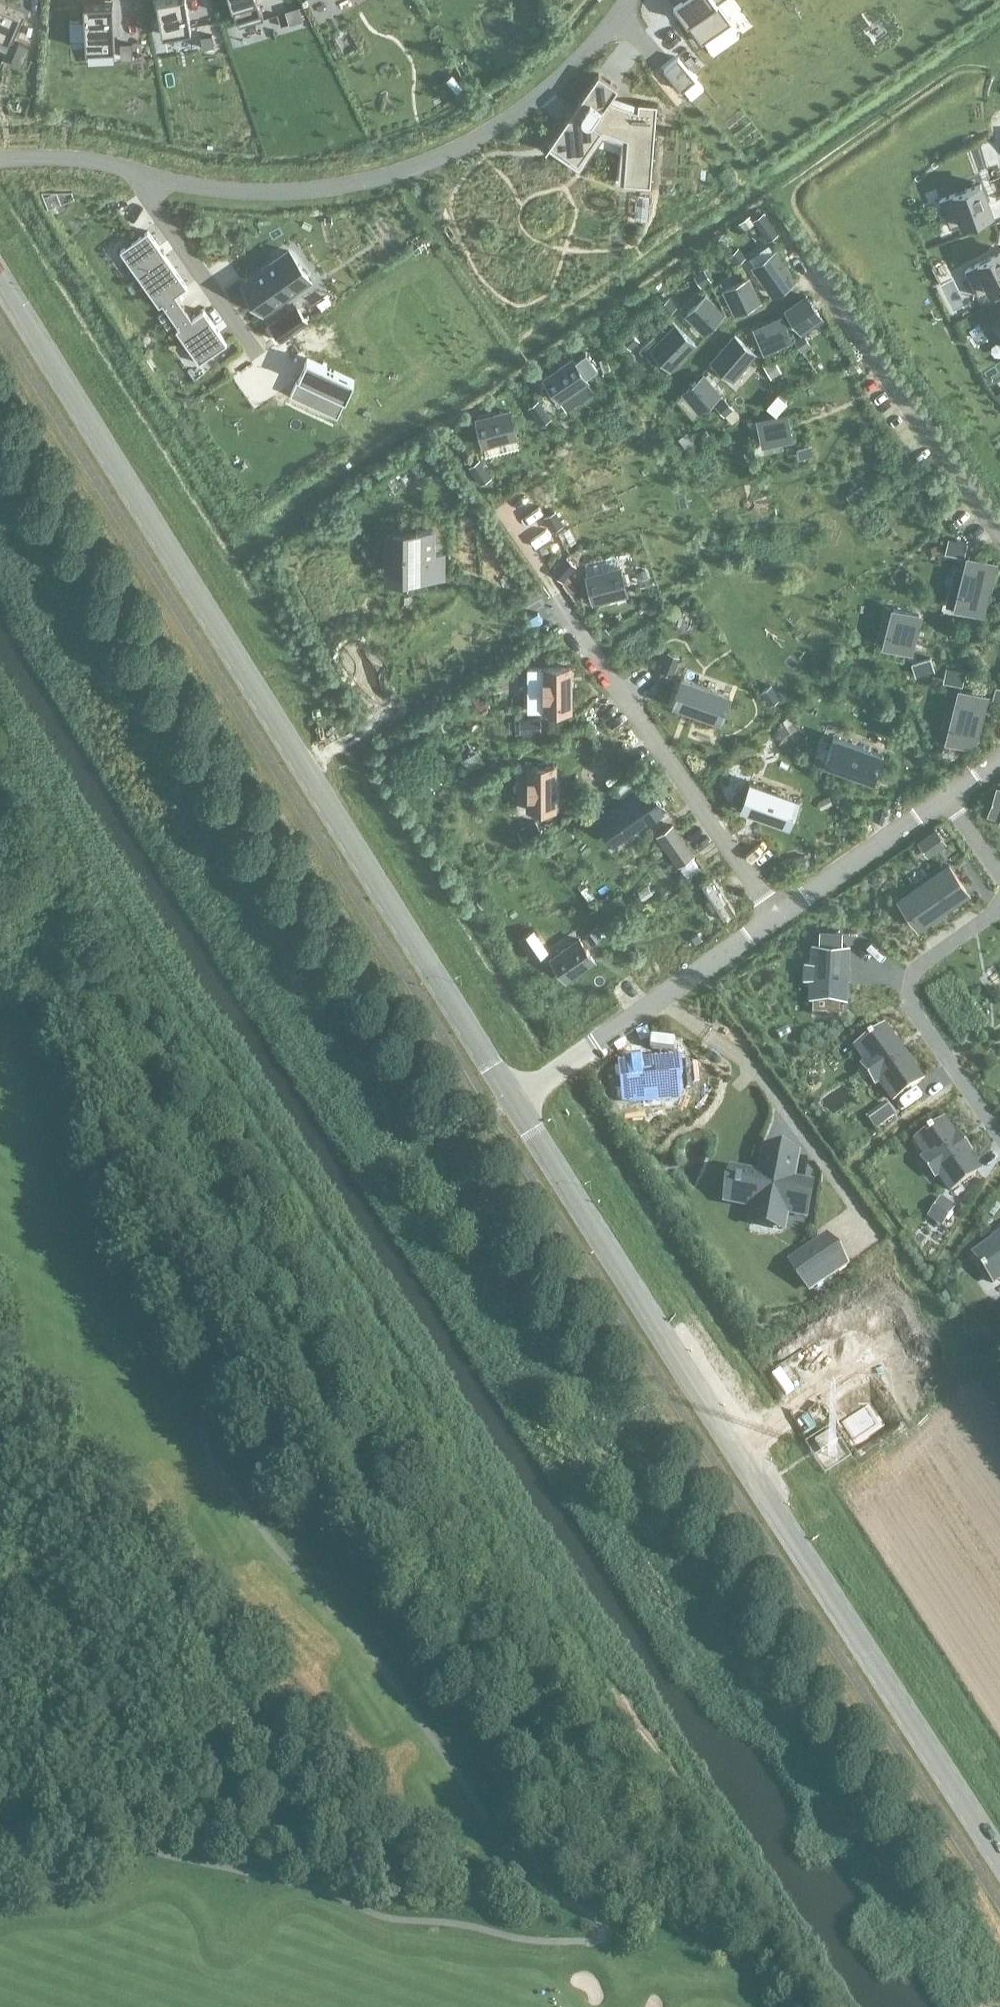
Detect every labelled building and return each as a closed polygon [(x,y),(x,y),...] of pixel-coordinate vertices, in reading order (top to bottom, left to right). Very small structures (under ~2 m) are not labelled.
[(163,34),(191,29),(186,0),(157,0),(163,34)] [(264,17),(259,0),(232,0),(239,25),(264,17)] [(702,41),(731,20),(717,0),(672,0),(702,41)] [(86,48),(115,47),(113,2),(84,3),(86,48)] [(25,13),(0,3),(0,34),(13,40),(25,13)] [(299,8),(287,12),(290,23),(302,20),(299,8)] [(212,34),(201,36),(203,48),(214,46),(212,34)] [(11,62),(21,67),(30,47),(19,42),(11,62)] [(132,43),(122,44),(122,57),(132,57),(132,43)] [(679,57),(665,69),(683,90),(697,79),(679,57)] [(551,144),(552,143),(579,162),(602,129),(628,138),(624,183),(651,185),(657,103),(639,102),(638,110),(609,99),(619,86),(599,72),(550,143),(551,144)] [(950,226),(991,211),(981,183),(967,188),(966,187),(955,191),(955,192),(939,198),(950,226)] [(761,209),(753,215),(764,231),(772,225),(761,209)] [(750,215),(740,221),(745,228),(754,222),(750,215)] [(120,249),(159,305),(163,303),(176,294),(187,285),(148,230),(120,249)] [(735,244),(728,251),(735,258),(742,252),(735,244)] [(289,250),(245,281),(252,291),(253,290),(259,298),(258,299),(265,309),(309,278),(289,250)] [(795,279),(775,251),(754,265),(774,294),(795,279)] [(999,285),(999,251),(991,256),(990,255),(980,260),(980,261),(965,269),(978,295),(999,285)] [(713,270),(704,275),(708,284),(717,279),(713,270)] [(749,278),(725,289),(736,311),(759,300),(749,278)] [(176,294),(163,303),(171,315),(184,305),(176,294)] [(723,313),(706,295),(687,313),(705,331),(723,313)] [(807,295),(786,309),(801,330),(821,316),(807,295)] [(681,305),(674,298),(667,305),(674,312),(681,305)] [(184,305),(171,315),(179,326),(192,317),(184,305)] [(297,306),(264,329),(276,345),(308,322),(297,306)] [(179,326),(176,329),(199,362),(227,342),(204,309),(192,317),(179,326)] [(159,315),(163,320),(170,315),(167,310),(159,315)] [(165,323),(169,328),(176,323),(172,317),(165,323)] [(791,337),(782,318),(755,330),(764,349),(791,337)] [(695,342),(676,324),(652,349),(671,367),(695,342)] [(623,337),(631,346),(639,338),(631,330),(623,337)] [(755,352),(735,335),(713,361),(732,378),(755,352)] [(819,343),(813,335),(805,340),(810,348),(819,343)] [(573,358),(545,378),(560,399),(588,379),(585,376),(596,369),(586,354),(575,362),(573,358)] [(307,357),(291,394),(338,416),(355,379),(307,357)] [(772,357),(763,361),(767,370),(776,366),(772,357)] [(720,393),(703,374),(684,391),(700,410),(720,393)] [(539,399),(530,406),(542,422),(551,416),(539,399)] [(725,399),(718,405),(724,413),(732,406),(725,399)] [(477,419),(483,444),(517,435),(510,410),(477,419)] [(787,416),(758,422),(762,442),(792,436),(787,416)] [(799,447),(801,457),(812,454),(809,445),(799,447)] [(479,458),(469,464),(480,481),(490,475),(479,458)] [(862,484),(851,493),(857,501),(868,493),(862,484)] [(545,515),(552,529),(562,524),(554,510),(545,515)] [(416,534),(388,534),(388,568),(406,568),(406,575),(433,575),(433,565),(442,565),(442,552),(433,552),(433,529),(416,529),(416,534)] [(948,538),(946,549),(964,554),(967,543),(948,538)] [(969,555),(956,607),(981,613),(994,561),(969,555)] [(567,558),(554,572),(562,579),(575,565),(567,558)] [(620,567),(587,576),(594,601),(627,592),(620,567)] [(894,607),(885,645),(910,651),(919,613),(894,607)] [(662,670),(672,674),(679,655),(669,651),(662,670)] [(912,663),(915,674),(934,668),(931,657),(912,663)] [(544,676),(531,676),(531,695),(544,695),(544,710),(570,710),(570,666),(544,666),(544,676)] [(946,668),(944,678),(963,682),(965,672),(946,668)] [(682,677),(673,702),(722,719),(730,694),(682,677)] [(772,685),(762,691),(771,704),(780,697),(772,685)] [(986,694),(961,688),(947,740),(972,746),(986,694)] [(834,736),(825,761),(873,778),(882,753),(834,736)] [(555,765),(529,765),(529,809),(554,809),(555,765)] [(798,798),(750,781),(741,806),(790,823),(798,798)] [(649,784),(605,815),(620,836),(664,806),(649,784)] [(990,811),(999,815),(999,789),(998,789),(990,811)] [(672,824),(658,835),(673,856),(687,846),(672,824)] [(937,825),(919,838),(929,852),(947,839),(937,825)] [(949,865),(900,899),(919,926),(968,891),(949,865)] [(712,870),(699,880),(717,906),(709,911),(717,922),(725,917),(726,919),(739,910),(712,870)] [(595,927),(586,934),(592,943),(601,937),(595,927)] [(528,929),(515,938),(532,961),(544,952),(528,929)] [(829,932),(817,932),(816,944),(815,944),(812,1004),(844,1005),(847,945),(828,944),(829,932)] [(580,938),(552,958),(566,979),(595,959),(580,938)] [(869,1040),(857,1047),(892,1097),(918,1078),(884,1029),(872,1037),(871,1035),(867,1038),(869,1040)] [(678,1058),(621,1063),(624,1101),(645,1099),(646,1106),(659,1105),(659,1102),(678,1100),(675,1074),(679,1074),(678,1058)] [(891,1110),(887,1103),(877,1110),(882,1117),(891,1110)] [(928,1133),(917,1141),(952,1190),(978,1172),(943,1123),(932,1131),(931,1129),(927,1131),(928,1133)] [(760,1175),(741,1172),(735,1203),(755,1207),(753,1215),(785,1220),(786,1213),(806,1216),(812,1185),(792,1181),(795,1163),(783,1161),(783,1165),(775,1164),(776,1160),(764,1158),(760,1175)] [(938,1209),(929,1222),(939,1229),(948,1216),(938,1209)] [(834,1233),(800,1256),(818,1283),(852,1259),(834,1233)] [(975,1257),(983,1268),(981,1269),(984,1273),(985,1272),(993,1283),(999,1278),(999,1239),(975,1257)] [(866,1430),(881,1421),(868,1402),(854,1411),(866,1430)] [(821,1453),(837,1443),(831,1433),(815,1443),(821,1453)]
